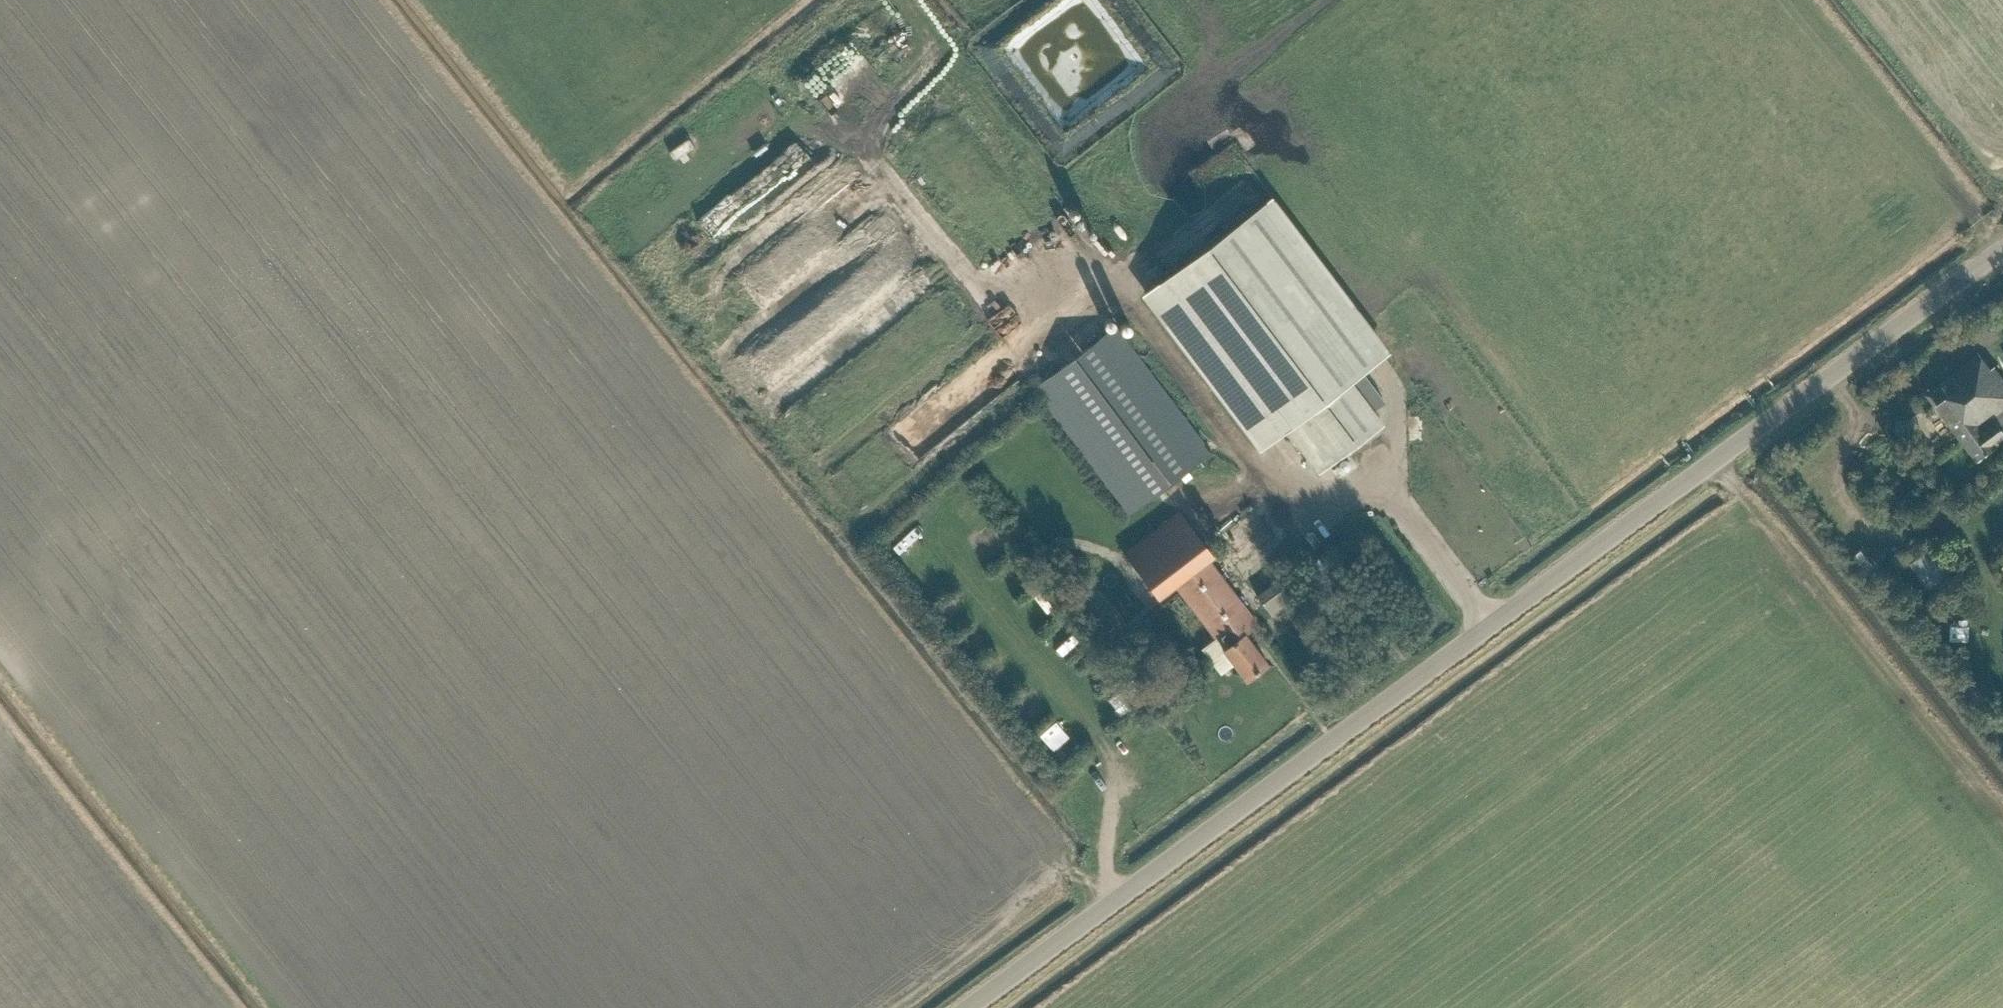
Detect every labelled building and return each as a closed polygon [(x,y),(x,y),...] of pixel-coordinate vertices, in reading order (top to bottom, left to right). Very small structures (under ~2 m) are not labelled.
[(1275,208),(1152,302),(1264,449),(1288,431),(1320,474),(1381,428),(1375,421),(1370,413),(1385,402),(1363,373),(1366,371),(1385,357),(1387,355),(1275,208)] [(1113,325),(1033,385),(1128,512),(1208,452),(1113,325)] [(1964,445),(1977,463),(2002,443),(2002,430),(1996,421),(1993,417),(2002,409),(2002,378),(1995,366),(1990,370),(1978,354),(1952,374),(1926,394),(1964,445)] [(1177,584),(1227,649),(1246,635),(1260,624),(1211,559),(1214,555),(1181,511),(1125,553),(1159,598),(1177,584)] [(1932,546),(1910,564),(1929,588),(1948,573),(1941,565),(1945,561),(1932,546)] [(1273,614),(1302,592),(1288,573),(1259,595),(1273,614)] [(1084,592),(1079,597),(1088,607),(1093,602),(1084,592)] [(1095,604),(1089,609),(1098,618),(1103,614),(1095,604)] [(1104,616),(1099,620),(1108,630),(1113,625),(1104,616)] [(1246,635),(1227,649),(1250,680),(1269,665),(1246,635)]
